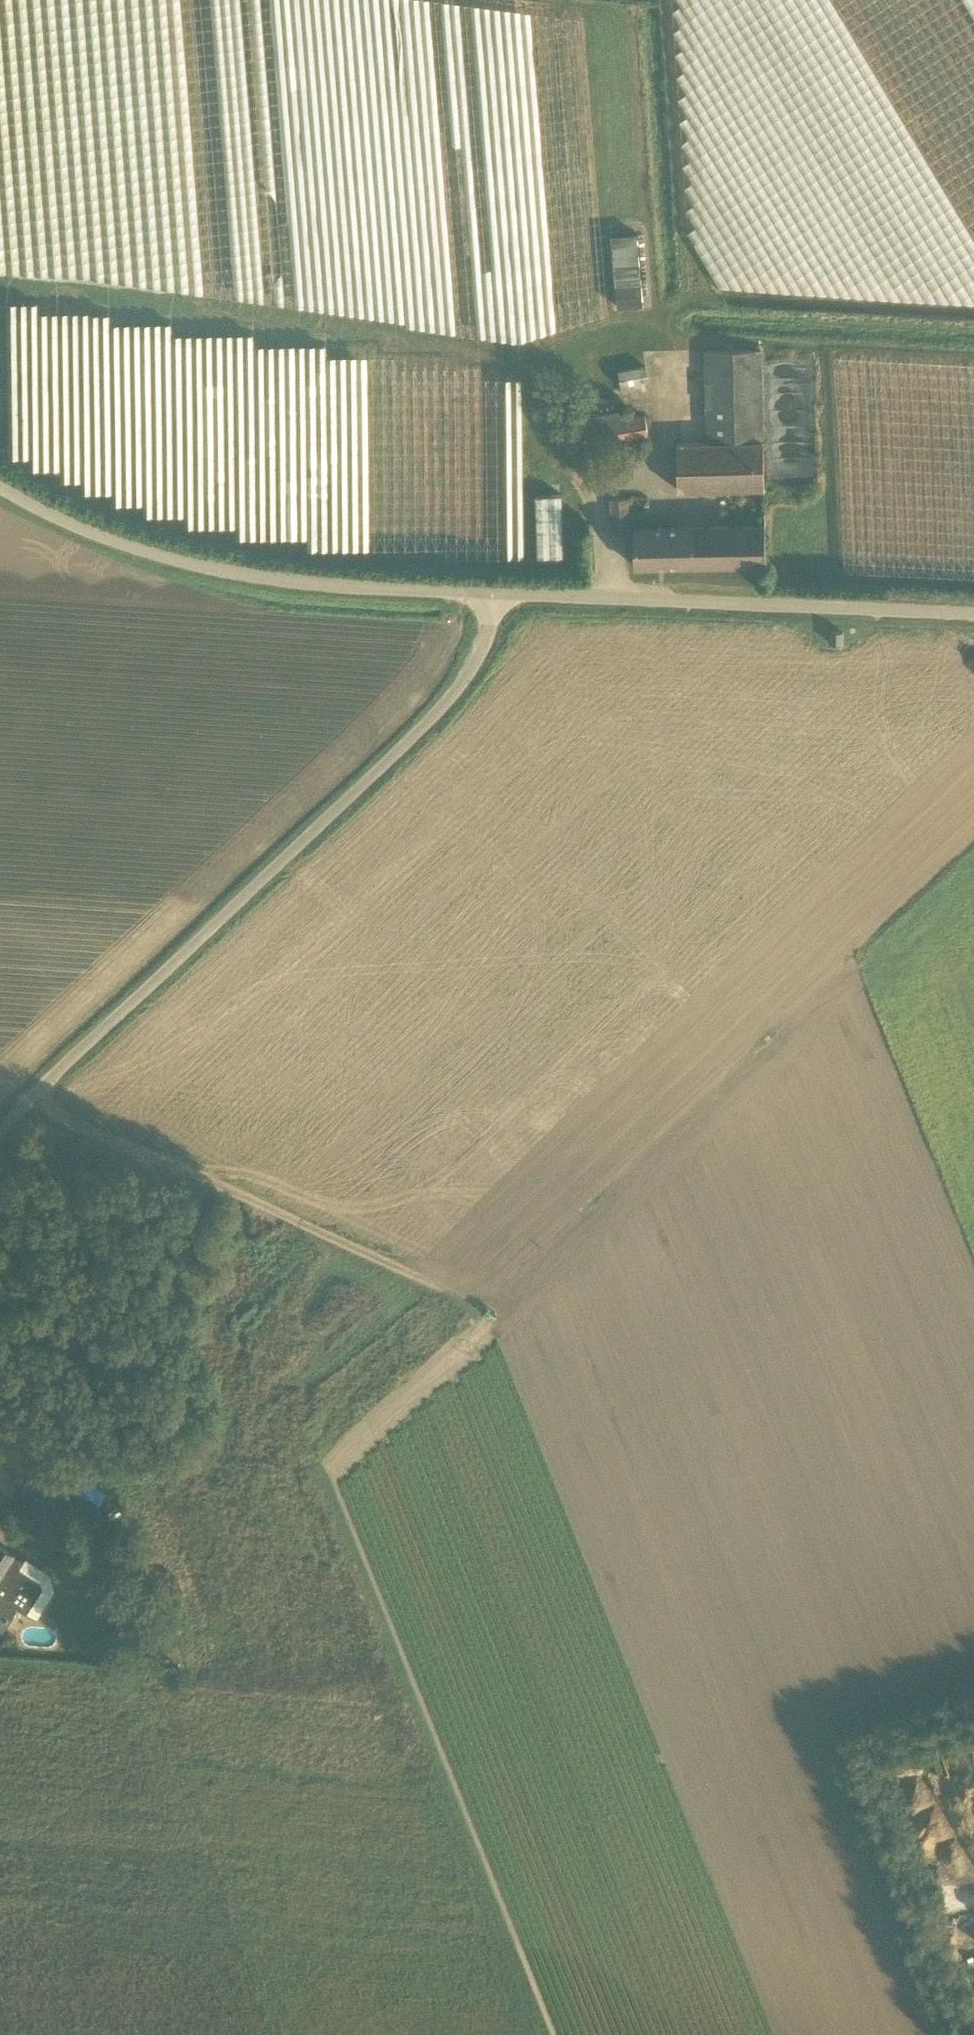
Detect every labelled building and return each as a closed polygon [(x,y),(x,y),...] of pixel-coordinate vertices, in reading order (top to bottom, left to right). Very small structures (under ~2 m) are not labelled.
[(167,288),(194,287),(185,0),(158,0),(167,288)] [(643,305),(637,232),(613,234),(618,307),(643,305)] [(52,260),(39,260),(39,271),(65,271),(65,267),(64,267),(64,254),(52,253),(52,260)] [(383,384),(387,361),(18,299),(0,403),(18,411),(13,420),(39,424),(39,428),(42,421),(36,460),(35,461),(48,466),(59,468),(57,476),(79,480),(78,487),(110,493),(109,498),(142,504),(140,513),(312,542),(339,546),(343,537),(335,533),(342,518),(325,510),(334,491),(355,495),(374,382),(383,384)] [(705,350),(707,442),(764,440),(763,349),(705,350)] [(623,387),(642,383),(643,389),(651,387),(645,364),(620,370),(623,387)] [(525,554),(521,375),(488,376),(493,555),(525,554)] [(645,414),(619,418),(618,412),(584,417),(588,447),(649,438),(645,414)] [(534,432),(533,448),(563,448),(563,433),(534,432)] [(677,442),(678,491),(766,489),(764,440),(707,442),(677,442)] [(563,555),(563,492),(538,492),(538,555),(563,555)] [(630,530),(628,498),(611,499),(613,531),(630,530)] [(636,566),(766,563),(765,524),(635,526),(636,566)] [(830,631),(829,642),(844,643),(844,631),(830,631)] [(65,1483),(91,1507),(105,1492),(80,1468),(65,1483)] [(3,1629),(18,1606),(27,1612),(43,1587),(41,1582),(23,1569),(14,1563),(18,1557),(7,1550),(9,1548),(6,1546),(4,1548),(0,1545),(0,1627),(3,1629)]
